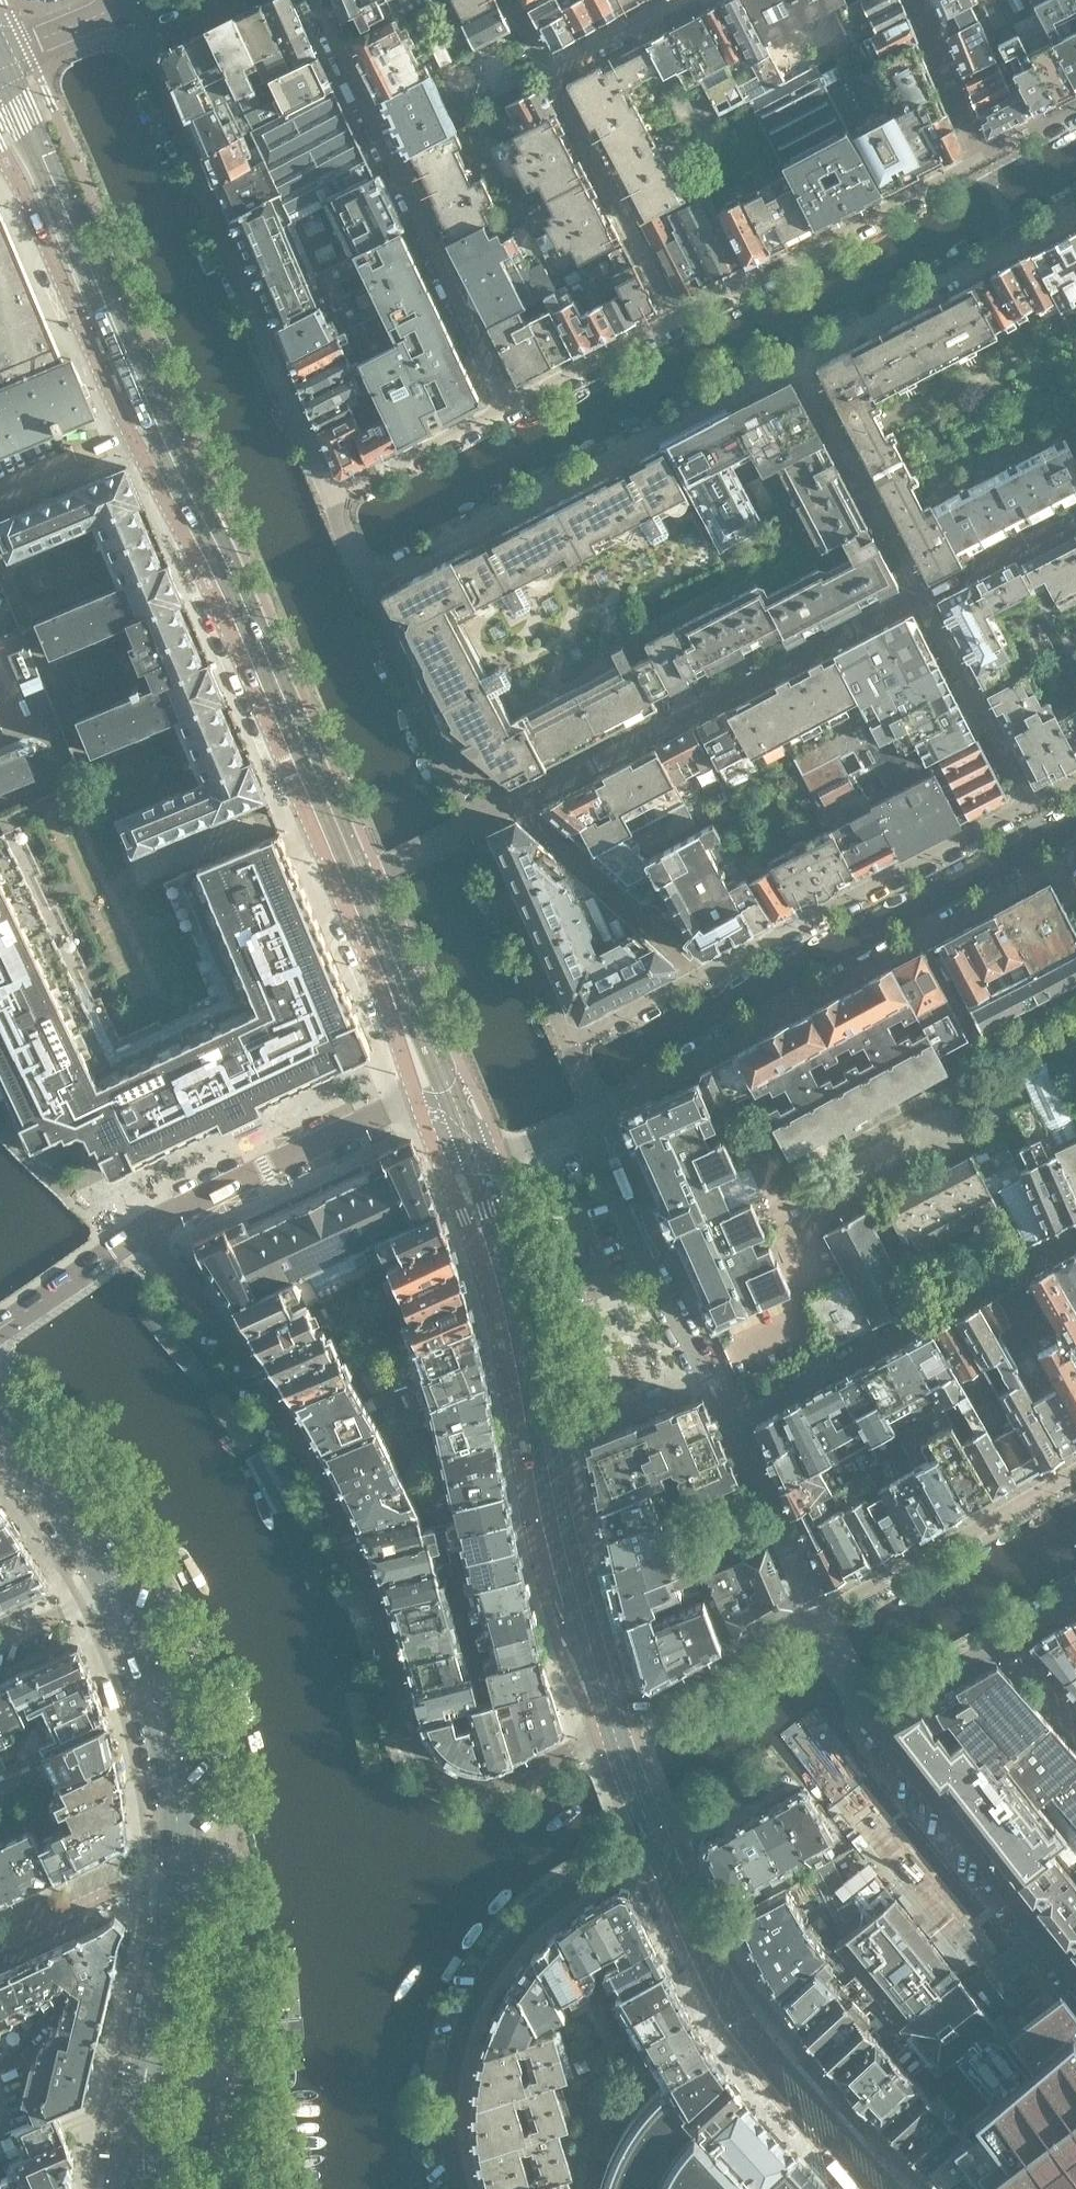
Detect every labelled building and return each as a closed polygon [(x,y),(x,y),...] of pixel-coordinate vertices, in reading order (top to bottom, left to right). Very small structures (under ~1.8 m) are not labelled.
[(291,0),(268,0),(261,4),(291,68),(317,56),(291,0)] [(369,20),(361,0),(333,0),(341,20),(354,13),(362,28),(371,24),(369,20)] [(369,20),(384,14),(388,22),(396,18),(392,9),(391,6),(383,10),(379,1),(382,0),(361,0),(369,20)] [(391,6),(392,9),(410,0),(388,0),(391,6)] [(496,0),(450,0),(449,6),(451,10),(455,8),(461,21),(497,3),(497,2),(496,0)] [(611,0),(537,0),(526,5),(550,51),(597,25),(618,14),(611,0)] [(618,14),(644,0),(611,0),(618,14)] [(744,0),(724,0),(718,3),(740,43),(757,75),(765,90),(787,79),(744,0)] [(836,11),(845,6),(843,0),(744,0),(787,79),(815,64),(820,61),(814,48),(824,43),(830,56),(836,53),(851,45),(845,30),(836,11)] [(845,30),(900,1),(900,0),(857,0),(845,6),(836,11),(845,30)] [(970,4),(977,0),(935,0),(933,1),(940,19),(970,4)] [(1027,0),(997,0),(1016,34),(1053,102),(1075,90),(1075,89),(1027,0)] [(1075,89),(1075,0),(1027,0),(1075,89)] [(900,1),(845,30),(851,45),(870,34),(906,16),(900,1)] [(510,29),(504,17),(497,3),(461,21),(474,48),(475,48),(510,30),(510,29)] [(740,43),(718,3),(700,13),(729,68),(737,63),(729,49),(740,43)] [(291,68),(261,4),(235,17),(265,81),(270,78),(291,68)] [(947,36),(979,20),(970,4),(940,19),(947,36)] [(729,68),(700,13),(670,29),(698,81),(700,80),(718,114),(725,110),(725,111),(746,100),(738,85),(729,68)] [(363,60),(411,35),(401,15),(396,18),(388,22),(353,40),(363,60)] [(916,40),(913,34),(906,16),(870,34),(876,46),(870,50),(876,61),(916,40)] [(400,230),(333,88),(286,112),(270,78),(265,81),(235,17),(186,42),(201,74),(215,105),(186,119),(202,155),(239,136),(251,130),(263,159),(251,165),(214,184),(264,300),(308,278),(400,230)] [(994,58),(979,20),(947,36),(963,75),(994,58)] [(654,72),(659,69),(664,77),(676,70),(686,89),(698,82),(698,81),(670,29),(621,55),(619,55),(616,55),(612,57),(609,58),(607,59),(604,62),(602,64),(600,66),(571,81),(572,81),(570,82),(566,84),(568,88),(573,96),(581,112),(626,88),(654,73),(654,72)] [(1053,102),(1016,34),(995,45),(1000,55),(1010,72),(1012,76),(1019,89),(1032,113),(1053,102)] [(373,79),(420,54),(411,35),(363,60),(373,79)] [(932,79),(925,63),(916,40),(876,61),(895,98),(932,79)] [(201,74),(186,42),(164,53),(164,52),(161,59),(162,59),(173,87),(201,74)] [(895,98),(876,61),(848,75),(836,53),(830,56),(824,43),(814,48),(820,61),(815,64),(821,76),(852,135),(901,110),(895,98)] [(383,99),(425,76),(430,73),(420,54),(373,79),(383,99)] [(970,93),(1001,76),(1010,72),(1000,55),(994,58),(963,75),(970,93)] [(317,56),(291,68),(270,78),(286,112),(333,88),(317,56)] [(215,105),(201,74),(173,87),(186,119),(215,105)] [(765,90),(757,75),(738,85),(746,100),(765,90)] [(445,122),(438,105),(449,99),(441,80),(429,85),(425,76),(383,99),(380,100),(405,156),(458,129),(462,127),(457,117),(445,122)] [(882,194),(852,135),(821,76),(755,111),(787,173),(815,229),(882,194)] [(977,111),(1019,89),(1012,76),(1004,81),(1001,76),(970,93),(977,111)] [(943,162),(922,124),(945,112),(932,79),(895,98),(901,110),(852,135),(882,194),(923,172),(943,162)] [(555,113),(541,87),(539,87),(505,105),(519,132),(555,113)] [(655,143),(626,88),(581,112),(589,128),(590,131),(590,134),(591,135),(592,138),(593,140),(594,142),(596,145),(599,148),(601,149),(610,167),(655,143)] [(1032,113),(1019,89),(977,111),(987,137),(1032,113)] [(946,112),(945,112),(922,124),(943,162),(963,152),(946,112)] [(555,113),(519,132),(516,134),(523,149),(510,156),(528,191),(541,184),(548,198),(588,177),(555,113)] [(460,164),(453,149),(464,143),(458,129),(405,156),(419,185),(460,164)] [(251,165),(239,136),(202,155),(214,184),(251,165)] [(685,200),(655,143),(610,167),(619,184),(619,187),(620,189),(621,192),(622,196),(624,198),(626,201),(628,203),(630,205),(640,223),(666,209),(667,210),(685,200)] [(481,209),(492,203),(478,173),(467,179),(460,164),(419,185),(446,243),(483,224),(487,221),(481,209)] [(815,229),(787,173),(741,196),(742,199),(769,253),(816,230),(815,229)] [(621,241),(596,193),(588,177),(548,198),(555,212),(542,219),(560,254),(574,247),(581,262),(621,241)] [(745,266),(719,210),(717,211),(708,194),(669,213),(667,210),(666,209),(640,223),(678,299),(701,287),(745,266)] [(769,253),(742,199),(719,210),(745,266),(770,254),(769,253)] [(95,413),(72,357),(63,361),(0,211),(0,368),(4,377),(5,377),(8,383),(0,386),(0,453),(95,413)] [(555,291),(541,264),(530,269),(512,235),(494,245),(483,224),(446,243),(447,244),(488,325),(519,310),(544,297),(555,291)] [(480,401),(400,230),(308,278),(319,305),(332,335),(383,308),(396,337),(358,357),(370,384),(385,417),(398,445),(480,401)] [(1031,254),(1055,302),(1060,311),(1075,303),(1075,230),(1031,254)] [(644,286),(623,245),(612,250),(617,259),(607,265),(622,294),(636,322),(657,311),(648,294),(649,293),(649,291),(649,290),(648,289),(648,288),(647,287),(645,286),(644,286)] [(1055,302),(1031,254),(1011,265),(1034,307),(1036,311),(1039,310),(1042,316),(1056,308),(1053,303),(1055,302)] [(1034,307),(1011,265),(991,275),(1014,321),(1017,319),(1016,317),(1034,307)] [(571,283),(581,278),(577,270),(566,276),(570,284),(571,283)] [(1014,321),(991,275),(971,286),(994,331),(1014,321)] [(319,305),(308,278),(264,300),(275,327),(319,305)] [(994,331),(971,286),(910,317),(936,368),(940,366),(942,371),(970,357),(967,352),(997,336),(994,331)] [(616,332),(602,304),(581,315),(573,300),(570,301),(563,287),(555,291),(544,297),(552,311),(573,354),(616,332)] [(636,322),(622,294),(602,304),(616,332),(636,322)] [(332,335),(319,305),(275,327),(288,359),(332,335)] [(358,357),(396,337),(383,308),(332,335),(288,359),(296,378),(353,347),(358,357)] [(573,354),(552,311),(526,324),(519,310),(488,325),(517,382),(573,354)] [(936,368),(910,317),(850,349),(876,399),(906,384),(908,389),(936,374),(933,370),(936,368)] [(370,384),(358,357),(353,347),(296,378),(312,416),(357,392),(370,384)] [(911,476),(893,441),(892,441),(887,440),(870,408),(878,404),(876,399),(850,349),(816,366),(928,582),(962,565),(932,506),(930,504),(922,508),(909,482),(911,477),(911,476)] [(758,524),(726,463),(749,450),(762,474),(762,473),(822,442),(789,380),(744,404),(743,404),(716,418),(714,419),(669,443),(721,543),(758,524)] [(385,417),(370,384),(357,392),(360,399),(363,407),(355,412),(318,431),(326,449),(355,434),(362,430),(358,422),(367,418),(370,425),(385,417)] [(355,412),(351,403),(360,399),(357,392),(312,416),(318,431),(355,412)] [(370,425),(362,430),(355,434),(368,461),(398,445),(385,417),(370,425)] [(368,461),(355,434),(326,449),(336,473),(342,475),(368,461)] [(1065,438),(967,488),(980,513),(991,507),(1005,534),(1075,498),(1075,461),(1065,438)] [(786,643),(898,585),(823,442),(822,442),(762,473),(807,558),(763,581),(755,566),(639,626),(637,627),(651,655),(669,689),(780,631),(786,643)] [(639,626),(629,608),(721,560),(686,495),(661,447),(631,463),(630,464),(629,465),(629,467),(629,468),(629,469),(629,470),(633,476),(627,479),(624,473),(623,472),(622,471),(621,470),(619,470),(617,471),(554,504),(579,551),(472,608),(447,560),(383,594),(391,612),(399,614),(396,623),(443,729),(510,785),(657,708),(652,698),(634,664),(651,655),(637,627),(639,626)] [(177,602),(183,599),(168,564),(162,567),(136,503),(141,501),(127,466),(0,519),(0,532),(10,556),(49,540),(49,542),(54,540),(53,538),(69,531),(69,533),(74,531),(73,530),(80,527),(107,590),(37,619),(51,654),(129,622),(137,641),(132,644),(142,668),(150,665),(158,684),(78,718),(93,753),(181,716),(207,779),(119,816),(134,851),(265,796),(250,761),(244,763),(218,700),(224,698),(209,663),(203,665),(177,602)] [(1005,534),(991,507),(980,513),(967,488),(932,506),(962,565),(975,558),(972,552),(1005,534)] [(472,608),(579,551),(554,504),(494,536),(493,536),(492,538),(491,539),(491,540),(491,541),(492,542),(495,549),(490,552),(486,546),(485,544),(484,544),(483,543),(482,543),(481,543),(479,543),(447,560),(472,608)] [(1073,538),(1018,566),(1031,591),(1032,593),(1048,585),(1058,605),(1075,595),(1075,544),(1073,538)] [(1031,591),(1018,566),(1015,560),(970,583),(986,613),(998,607),(1001,612),(1020,602),(1018,597),(1031,591)] [(13,651),(28,645),(0,579),(0,619),(13,651)] [(997,635),(986,613),(970,583),(937,600),(945,615),(943,616),(947,624),(949,623),(965,652),(963,653),(967,660),(969,659),(976,674),(1009,657),(1001,642),(1005,640),(1001,633),(997,635)] [(975,738),(912,612),(833,654),(878,741),(902,788),(934,772),(932,768),(929,762),(975,738)] [(28,645),(13,651),(9,653),(35,716),(54,708),(28,645)] [(878,741),(833,654),(725,711),(750,758),(782,742),(792,761),(803,781),(878,741)] [(669,689),(651,655),(634,664),(652,698),(669,689)] [(1020,676),(1010,657),(1009,657),(976,674),(987,694),(1020,676)] [(1057,720),(1047,702),(1040,706),(1024,675),(1020,676),(987,694),(1034,785),(1075,763),(1075,757),(1057,720)] [(1057,720),(1075,757),(1075,710),(1057,720)] [(756,770),(750,758),(725,711),(696,726),(726,783),(756,770)] [(712,764),(693,728),(673,739),(692,774),(712,764)] [(945,773),(983,753),(975,738),(929,762),(932,768),(941,764),(945,773)] [(692,774),(673,739),(655,748),(667,771),(666,772),(672,785),(692,774)] [(37,777),(22,743),(0,753),(0,792),(37,777)] [(697,832),(672,785),(666,772),(667,771),(655,748),(593,781),(612,816),(597,824),(594,819),(567,833),(590,854),(632,831),(647,859),(697,832)] [(945,792),(991,768),(983,753),(945,773),(950,781),(941,786),(945,792)] [(961,803),(999,784),(996,779),(991,768),(945,792),(948,798),(956,794),(959,799),(961,803)] [(898,855),(960,823),(956,815),(948,798),(945,792),(941,786),(934,772),(902,788),(878,801),(875,796),(869,799),(873,807),(830,828),(856,876),(898,855)] [(612,816),(593,781),(564,796),(572,813),(575,814),(585,808),(590,811),(594,819),(597,824),(612,816)] [(968,818),(1006,799),(999,784),(961,803),(965,811),(956,815),(960,823),(968,818)] [(111,1175),(144,1159),(224,1121),(228,1120),(255,1107),(371,1052),(279,832),(193,868),(179,874),(181,879),(128,903),(78,796),(4,831),(0,833),(0,1141),(3,1145),(8,1150),(13,1155),(18,1160),(23,1165),(28,1170),(33,1175),(38,1180),(44,1185),(49,1190),(55,1194),(60,1199),(111,1175)] [(594,819),(590,811),(585,808),(575,814),(572,813),(564,796),(539,809),(567,833),(594,819)] [(749,870),(765,862),(735,816),(716,826),(712,828),(736,866),(746,880),(772,917),(793,907),(793,906),(772,874),(756,881),(749,870)] [(674,965),(601,899),(515,821),(491,833),(568,1005),(573,1003),(580,1018),(673,970),(674,965)] [(772,917),(746,880),(739,884),(729,870),(736,866),(712,828),(710,825),(697,832),(647,859),(632,831),(590,854),(646,904),(647,903),(646,901),(652,897),(653,892),(651,888),(659,884),(687,935),(685,937),(684,936),(682,937),(702,955),(773,918),(772,917)] [(856,876),(830,828),(767,859),(793,906),(793,907),(812,898),(813,898),(823,896),(827,894),(835,887),(856,876)] [(936,945),(982,1032),(1033,1006),(1075,984),(1075,932),(1051,883),(936,945)] [(968,1039),(921,953),(892,969),(916,1013),(926,1030),(939,1054),(968,1039)] [(765,1110),(789,1155),(841,1127),(847,1138),(900,1109),(894,1098),(947,1069),(939,1054),(926,1030),(911,1038),(908,1033),(896,1039),(887,1022),(901,1014),(904,1020),(916,1013),(892,969),(892,968),(865,982),(865,983),(840,997),(839,996),(812,1011),(813,1012),(787,1025),(759,1040),(760,1040),(734,1054),(746,1075),(755,1093),(770,1085),(773,1091),(785,1084),(794,1102),(780,1109),(777,1104),(765,1110)] [(923,1028),(917,1017),(909,1021),(915,1033),(923,1028)] [(731,1210),(717,1179),(737,1170),(723,1139),(722,1140),(720,1137),(716,1139),(717,1142),(710,1145),(704,1132),(716,1127),(709,1112),(730,1103),(726,1097),(732,1095),(727,1085),(746,1075),(734,1054),(701,1072),(701,1073),(699,1080),(698,1081),(698,1080),(693,1082),(693,1083),(653,1102),(652,1101),(651,1101),(619,1115),(633,1148),(637,1146),(638,1147),(639,1147),(662,1199),(661,1200),(661,1201),(655,1204),(671,1240),(678,1237),(678,1238),(679,1238),(703,1291),(702,1291),(702,1292),(698,1294),(713,1326),(790,1291),(777,1260),(775,1261),(769,1246),(757,1251),(751,1238),(764,1232),(751,1201),(731,1210)] [(1046,1060),(1016,1073),(1019,1080),(1012,1083),(1022,1104),(1032,1099),(1075,1197),(1075,1126),(1046,1060)] [(1032,1099),(1013,1108),(1029,1143),(1066,1224),(1075,1218),(1075,1198),(1032,1099)] [(376,1241),(437,1211),(418,1157),(419,1156),(411,1139),(380,1154),(380,1155),(363,1163),(363,1162),(281,1201),(242,1220),(243,1220),(225,1228),(225,1227),(193,1242),(204,1264),(206,1263),(234,1306),(233,1307),(234,1308),(295,1279),(301,1294),(308,1291),(301,1276),(370,1244),(377,1258),(383,1255),(376,1241)] [(1027,1165),(1019,1169),(1046,1234),(1066,1224),(1029,1143),(1019,1147),(1027,1165)] [(999,1209),(975,1163),(971,1154),(890,1196),(897,1211),(889,1215),(902,1240),(903,1240),(911,1236),(918,1251),(999,1209)] [(1026,1245),(1046,1234),(1019,1169),(1015,1161),(998,1169),(990,1155),(975,1163),(999,1209),(1009,1231),(1017,1227),(1026,1245)] [(586,1182),(581,1171),(568,1176),(572,1187),(586,1182)] [(915,1304),(865,1210),(823,1232),(848,1279),(808,1300),(833,1347),(873,1326),(876,1325),(876,1324),(886,1319),(888,1318),(899,1312),(902,1311),(902,1310),(911,1305),(911,1306),(915,1304)] [(448,1239),(438,1211),(437,1211),(376,1241),(383,1255),(398,1248),(403,1260),(448,1239)] [(448,1239),(403,1260),(388,1267),(398,1294),(457,1267),(448,1239)] [(1075,1253),(1052,1266),(1075,1308),(1075,1254),(1075,1253)] [(1070,1352),(1071,1339),(1075,1336),(1075,1308),(1052,1266),(1027,1279),(1055,1327),(1057,1341),(1037,1352),(1075,1420),(1075,1363),(1070,1352)] [(465,1297),(457,1267),(398,1294),(407,1322),(465,1297)] [(294,1311),(288,1300),(301,1294),(295,1279),(234,1308),(249,1332),(294,1311)] [(1037,1352),(1057,1341),(1055,1327),(1027,1279),(979,1305),(1064,1453),(1075,1446),(1075,1420),(1037,1352)] [(465,1297),(407,1322),(404,1323),(414,1350),(473,1326),(465,1297)] [(307,1305),(294,1311),(249,1332),(264,1355),(317,1330),(307,1305)] [(1064,1453),(979,1305),(955,1317),(982,1365),(1012,1417),(1040,1467),(1064,1453)] [(982,1365),(955,1317),(936,1327),(931,1330),(955,1372),(958,1378),(982,1365)] [(480,1354),(473,1326),(414,1350),(406,1353),(415,1380),(480,1354)] [(333,1353),(322,1328),(317,1330),(264,1355),(278,1377),(333,1353)] [(955,1372),(931,1330),(905,1344),(927,1386),(930,1385),(955,1372)] [(941,1404),(930,1385),(927,1386),(905,1344),(860,1368),(874,1393),(878,1401),(894,1430),(917,1417),(941,1404)] [(338,1351),(333,1353),(278,1377),(293,1399),(348,1377),(338,1351)] [(400,1417),(424,1407),(485,1382),(480,1354),(415,1380),(401,1386),(388,1391),(400,1417)] [(401,1386),(392,1359),(375,1366),(388,1391),(401,1386)] [(874,1393),(860,1368),(836,1381),(850,1406),(874,1393)] [(992,1439),(958,1378),(955,1372),(930,1385),(941,1404),(956,1396),(976,1432),(961,1440),(992,1494),(1016,1480),(992,1439)] [(348,1377),(293,1399),(308,1424),(361,1402),(348,1377)] [(905,1451),(894,1430),(878,1401),(854,1414),(850,1406),(836,1381),(781,1410),(795,1441),(809,1472),(818,1466),(832,1491),(853,1479),(880,1463),(881,1464),(892,1458),(899,1453),(905,1451)] [(490,1410),(485,1382),(424,1407),(430,1431),(490,1410)] [(739,1482),(702,1397),(586,1443),(598,1508),(599,1508),(657,1486),(656,1485),(665,1481),(661,1471),(671,1467),(672,1470),(673,1470),(687,1504),(739,1482)] [(374,1427),(361,1402),(308,1424),(322,1449),(374,1427)] [(992,1494),(961,1440),(941,1404),(917,1417),(930,1441),(968,1508),(992,1494)] [(491,1409),(490,1410),(430,1431),(437,1455),(496,1437),(491,1409)] [(795,1441),(781,1410),(754,1424),(768,1455),(791,1443),(795,1441)] [(1040,1467),(1012,1417),(1003,1422),(1007,1430),(992,1439),(1016,1480),(1040,1467)] [(388,1456),(374,1427),(322,1449),(335,1474),(388,1456)] [(501,1464),(496,1437),(437,1455),(444,1480),(501,1464)] [(968,1508),(930,1441),(921,1446),(929,1460),(914,1467),(944,1522),(968,1508)] [(805,1474),(791,1443),(768,1455),(781,1488),(805,1474)] [(101,1457),(91,1444),(78,1453),(88,1466),(101,1457)] [(275,1513),(293,1504),(265,1447),(246,1457),(275,1513)] [(944,1522),(914,1467),(905,1451),(899,1453),(909,1470),(901,1475),(892,1458),(881,1464),(888,1478),(920,1536),(944,1522)] [(388,1456),(335,1474),(348,1500),(348,1499),(402,1484),(388,1456)] [(506,1490),(501,1464),(444,1480),(450,1504),(456,1502),(506,1490)] [(818,1466),(809,1472),(805,1474),(781,1488),(789,1505),(792,1513),(808,1505),(813,1514),(824,1507),(837,1500),(832,1491),(818,1466)] [(920,1536),(888,1478),(884,1480),(886,1484),(877,1489),(881,1495),(867,1503),(895,1550),(908,1542),(920,1536)] [(895,1550),(867,1503),(853,1479),(832,1491),(837,1500),(842,1508),(872,1563),(895,1550)] [(415,1512),(402,1484),(348,1499),(360,1525),(415,1512)] [(667,1511),(657,1486),(599,1508),(604,1536),(667,1511)] [(511,1517),(506,1490),(456,1502),(459,1520),(449,1522),(450,1526),(441,1528),(442,1534),(451,1532),(511,1517)] [(848,1577),(813,1514),(808,1505),(792,1513),(825,1590),(848,1577)] [(872,1563),(842,1508),(829,1516),(824,1507),(813,1514),(848,1577),(872,1563)] [(670,1542),(660,1517),(668,1513),(667,1511),(604,1536),(610,1566),(670,1542)] [(442,1534),(441,1528),(440,1524),(419,1529),(415,1512),(360,1525),(371,1551),(442,1534)] [(522,1573),(517,1545),(511,1517),(451,1532),(453,1543),(462,1541),(469,1575),(465,1576),(467,1586),(473,1584),(522,1573)] [(22,1541),(8,1519),(7,1520),(0,1523),(0,1551),(22,1541)] [(432,1565),(428,1549),(437,1547),(436,1543),(444,1541),(442,1534),(371,1551),(382,1577),(432,1565)] [(36,1564),(22,1541),(0,1551),(0,1581),(36,1564)] [(681,1569),(670,1542),(610,1566),(618,1593),(681,1569)] [(793,1607),(785,1588),(767,1546),(742,1557),(743,1560),(706,1575),(724,1616),(738,1640),(793,1607)] [(49,1585),(48,1585),(44,1577),(37,1566),(37,1565),(36,1564),(0,1581),(0,1600),(4,1608),(6,1607),(28,1596),(28,1597),(30,1596),(48,1587),(50,1587),(49,1585)] [(443,1592),(440,1581),(436,1582),(432,1565),(382,1577),(391,1604),(443,1592)] [(677,1601),(699,1592),(689,1566),(681,1569),(618,1593),(625,1621),(650,1612),(655,1611),(653,1607),(676,1598),(677,1601)] [(529,1601),(525,1587),(522,1573),(473,1584),(478,1601),(469,1604),(472,1614),(481,1612),(529,1601)] [(452,1619),(443,1592),(391,1604),(399,1632),(452,1619)] [(696,1660),(679,1609),(677,1601),(676,1598),(653,1607),(655,1611),(650,1612),(670,1675),(696,1660)] [(721,1645),(703,1600),(679,1609),(696,1660),(721,1645)] [(534,1627),(529,1601),(481,1612),(485,1628),(477,1630),(480,1641),(488,1638),(534,1627)] [(670,1675),(650,1612),(625,1621),(641,1679),(651,1686),(651,1685),(670,1675)] [(460,1646),(452,1619),(399,1632),(406,1659),(460,1646)] [(1071,1622),(1058,1630),(1075,1663),(1075,1632),(1071,1622)] [(541,1654),(534,1627),(488,1638),(493,1655),(484,1657),(487,1668),(541,1654)] [(1058,1630),(1029,1646),(1061,1682),(1075,1669),(1075,1663),(1058,1630)] [(87,1668),(78,1647),(79,1647),(78,1646),(76,1646),(76,1647),(58,1655),(56,1656),(34,1667),(34,1666),(32,1667),(44,1691),(89,1670),(88,1668),(87,1668)] [(468,1673),(460,1646),(406,1659),(414,1686),(468,1673)] [(541,1654),(487,1668),(472,1672),(480,1701),(496,1697),(496,1699),(508,1696),(522,1692),(550,1685),(541,1654)] [(1046,1720),(996,1664),(970,1680),(971,1682),(964,1687),(962,1684),(921,1709),(931,1727),(948,1718),(960,1734),(965,1731),(970,1741),(969,1741),(976,1749),(985,1750),(997,1765),(1006,1759),(1039,1799),(1040,1799),(1072,1839),(1056,1851),(1072,1871),(1075,1868),(1075,1755),(1046,1720)] [(44,1691),(32,1667),(25,1671),(25,1670),(16,1674),(16,1675),(9,1678),(7,1679),(19,1702),(23,1701),(44,1691)] [(1061,1682),(1075,1700),(1075,1669),(1061,1682)] [(99,1696),(89,1670),(44,1691),(23,1701),(30,1714),(43,1707),(49,1718),(99,1696)] [(480,1701),(472,1672),(468,1673),(414,1686),(422,1718),(453,1710),(470,1706),(469,1704),(480,1701)] [(19,1702),(7,1679),(0,1682),(0,1727),(3,1734),(4,1737),(15,1733),(11,1725),(26,1718),(19,1702)] [(562,1727),(550,1685),(522,1692),(538,1748),(557,1738),(562,1727)] [(538,1748),(522,1692),(508,1696),(512,1709),(500,1712),(514,1760),(538,1748)] [(48,1751),(108,1722),(99,1696),(49,1718),(56,1734),(43,1740),(48,1751)] [(500,1712),(496,1699),(496,1697),(480,1701),(469,1704),(470,1706),(475,1722),(488,1769),(514,1760),(500,1712)] [(1054,1822),(1006,1762),(997,1770),(984,1753),(978,1757),(962,1737),(961,1738),(961,1739),(950,1747),(937,1730),(934,1733),(931,1727),(921,1709),(893,1725),(1016,1882),(1017,1882),(1053,1853),(1049,1849),(1065,1835),(1055,1822),(1054,1822)] [(488,1769),(475,1722),(457,1727),(453,1710),(422,1718),(421,1718),(422,1722),(425,1728),(428,1734),(431,1739),(435,1744),(438,1748),(443,1752),(446,1755),(451,1758),(457,1762),(463,1764),(467,1765),(473,1767),(480,1768),(484,1768),(488,1769)] [(20,1802),(18,1799),(61,1778),(115,1754),(108,1722),(48,1751),(18,1765),(16,1761),(0,1768),(0,1812),(20,1802)] [(121,1783),(115,1754),(61,1778),(68,1795),(56,1800),(60,1810),(67,1807),(121,1783)] [(125,1811),(121,1782),(121,1783),(67,1807),(75,1825),(65,1830),(68,1836),(124,1811),(125,1811)] [(832,1836),(808,1795),(804,1787),(777,1803),(805,1852),(814,1868),(826,1862),(816,1845),(832,1836)] [(805,1852),(777,1803),(776,1802),(752,1816),(783,1869),(791,1864),(789,1861),(805,1852)] [(41,1846),(29,1822),(21,1826),(14,1810),(0,1817),(0,1833),(4,1841),(26,1889),(55,1875),(41,1846)] [(127,1840),(124,1811),(68,1836),(81,1862),(127,1840)] [(783,1869),(752,1816),(728,1830),(756,1879),(771,1870),(773,1874),(783,1869)] [(81,1862),(68,1836),(65,1830),(54,1835),(56,1839),(41,1846),(55,1875),(81,1863),(81,1862)] [(758,1882),(756,1879),(728,1830),(707,1842),(704,1851),(726,1896),(743,1886),(745,1890),(758,1882)] [(4,1841),(0,1843),(0,1901),(26,1889),(4,1841)] [(1072,1871),(1056,1851),(1053,1853),(1017,1882),(1019,1884),(1021,1883),(1020,1882),(1024,1879),(1027,1882),(1026,1883),(1032,1890),(1028,1893),(1028,1892),(1026,1893),(1075,1955),(1075,1868),(1072,1871)] [(855,1914),(828,1861),(826,1862),(814,1868),(810,1871),(812,1874),(820,1890),(836,1923),(855,1914)] [(746,1936),(797,1904),(820,1890),(812,1874),(735,1916),(746,1936)] [(881,1910),(895,1898),(888,1890),(876,1900),(876,1905),(881,1910)] [(647,1934),(628,1895),(628,1894),(619,1891),(619,1892),(604,1900),(600,1902),(628,1955),(652,1944),(647,1934)] [(1032,2066),(983,2007),(895,1898),(881,1910),(879,1911),(869,1920),(836,1947),(829,1954),(780,1997),(797,2024),(817,2049),(838,2071),(881,2118),(920,2082),(934,2069),(936,2072),(941,2068),(957,2054),(994,2099),(1032,2066)] [(628,1955),(600,1902),(580,1914),(576,1917),(599,1959),(610,1953),(615,1962),(628,1955)] [(756,1956),(804,1923),(805,1922),(797,1904),(746,1936),(746,1937),(756,1956)] [(869,1920),(879,1911),(874,1905),(864,1913),(869,1920)] [(599,1959),(576,1917),(557,1932),(554,1935),(582,1989),(588,1986),(592,1975),(587,1965),(599,1959)] [(111,1984),(115,1965),(118,1948),(122,1926),(115,1919),(64,1943),(74,1969),(80,1970),(81,1971),(69,1988),(65,1993),(66,1997),(63,2002),(64,2007),(60,2011),(58,2023),(99,2032),(100,2032),(111,1984)] [(780,1997),(829,1954),(804,1923),(756,1956),(768,1978),(768,1977),(780,1997)] [(582,1989),(554,1935),(533,1955),(557,2002),(565,1998),(568,2004),(585,1994),(582,1989)] [(81,1971),(80,1970),(74,1969),(64,1943),(0,1973),(0,1993),(12,2019),(25,2013),(25,2008),(39,2002),(45,1992),(51,1992),(54,1987),(58,1988),(62,1983),(69,1988),(81,1971)] [(628,1955),(615,1962),(603,1967),(600,1974),(605,1983),(610,1981),(616,1992),(665,1969),(652,1944),(628,1955)] [(557,2002),(533,1955),(512,1983),(512,1984),(534,2026),(553,2017),(554,2019),(564,2013),(557,2002)] [(624,2016),(677,1991),(665,1969),(616,1992),(611,1995),(624,2016)] [(534,2026),(512,1984),(504,1997),(495,2014),(492,2021),(486,2039),(486,2038),(484,2042),(482,2051),(529,2037),(534,2026)] [(1065,1990),(1011,2031),(1037,2062),(1032,2066),(994,2099),(978,2113),(989,2127),(1001,2144),(977,2162),(996,2188),(1075,2188),(1075,2004),(1065,1990)] [(636,2038),(689,2013),(677,1991),(624,2016),(636,2038)] [(2,2027),(13,2022),(12,2019),(0,1993),(0,2034),(2,2027)] [(649,2060),(701,2034),(695,2024),(692,2019),(689,2013),(636,2038),(649,2060)] [(298,2030),(297,2022),(284,2023),(285,2030),(298,2030)] [(84,2098),(99,2032),(58,2023),(52,2026),(44,2025),(42,2034),(47,2035),(45,2044),(43,2043),(40,2045),(37,2057),(36,2057),(32,2060),(27,2079),(17,2076),(13,2090),(24,2093),(21,2101),(32,2103),(39,2117),(56,2110),(84,2098)] [(520,2065),(516,2050),(519,2049),(519,2050),(520,2050),(523,2050),(527,2063),(558,2053),(551,2030),(529,2037),(482,2051),(481,2053),(479,2062),(477,2069),(475,2078),(518,2066),(520,2065)] [(662,2082),(714,2055),(704,2040),(701,2034),(649,2060),(662,2082)] [(522,2081),(518,2066),(475,2078),(474,2087),(473,2095),(473,2104),(555,2079),(565,2076),(558,2053),(527,2063),(526,2063),(530,2076),(527,2077),(526,2078),(527,2080),(522,2081)] [(682,2118),(728,2076),(721,2065),(714,2055),(662,2082),(682,2118)] [(204,2072),(204,2064),(190,2064),(190,2073),(204,2072)] [(797,2157),(798,2156),(788,2145),(787,2146),(751,2107),(752,2106),(742,2095),(735,2085),(728,2076),(682,2118),(648,2128),(636,2117),(602,2127),(612,2161),(587,2168),(592,2185),(601,2183),(603,2188),(827,2188),(797,2157)] [(522,2114),(517,2098),(522,2097),(522,2099),(523,2099),(526,2098),(530,2111),(562,2101),(555,2079),(473,2104),(473,2112),(472,2113),(473,2121),(473,2128),(522,2114)] [(961,2128),(949,2115),(955,2109),(938,2090),(932,2096),(920,2082),(881,2118),(923,2164),(961,2128)] [(526,2129),(522,2114),(473,2128),(473,2129),(474,2136),(475,2144),(476,2152),(560,2127),(569,2124),(562,2101),(530,2111),(534,2124),(531,2125),(530,2126),(531,2128),(526,2129)] [(12,2160),(65,2136),(66,2135),(56,2110),(39,2117),(0,2134),(0,2165),(12,2160)] [(977,2162),(1001,2144),(989,2127),(978,2113),(961,2128),(923,2164),(943,2186),(977,2162)] [(526,2162),(521,2147),(526,2145),(526,2147),(527,2148),(530,2147),(534,2160),(567,2150),(560,2127),(476,2152),(478,2161),(479,2169),(481,2176),(526,2162)] [(71,2159),(74,2158),(65,2136),(12,2160),(17,2171),(5,2177),(7,2181),(0,2184),(2,2188),(4,2188),(71,2159)] [(526,2162),(481,2176),(483,2183),(485,2188),(519,2188),(564,2176),(573,2173),(567,2150),(534,2160),(538,2173),(535,2174),(534,2174),(535,2176),(530,2178),(526,2162)] [(72,2183),(66,2170),(72,2167),(74,2167),(71,2159),(4,2188),(60,2188),(72,2183)] [(943,2186),(946,2188),(996,2188),(977,2162),(943,2186)] [(564,2176),(519,2188),(568,2188),(564,2176)] [(263,2181),(241,2184),(242,2188),(264,2188),(263,2181)]
